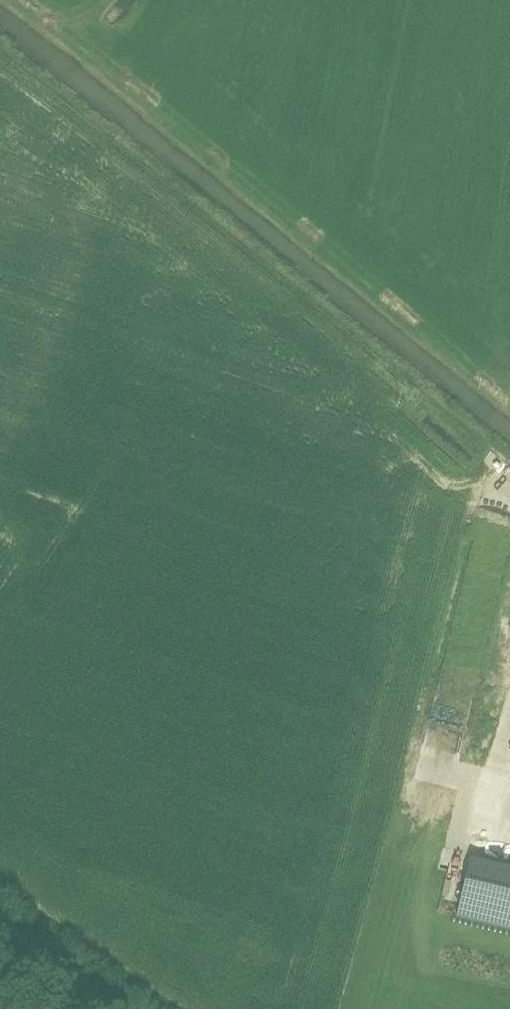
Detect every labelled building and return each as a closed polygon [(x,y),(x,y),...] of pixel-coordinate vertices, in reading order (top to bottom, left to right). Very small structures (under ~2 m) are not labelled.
[(469,871),(458,916),(509,929),(509,881),(469,871)]
